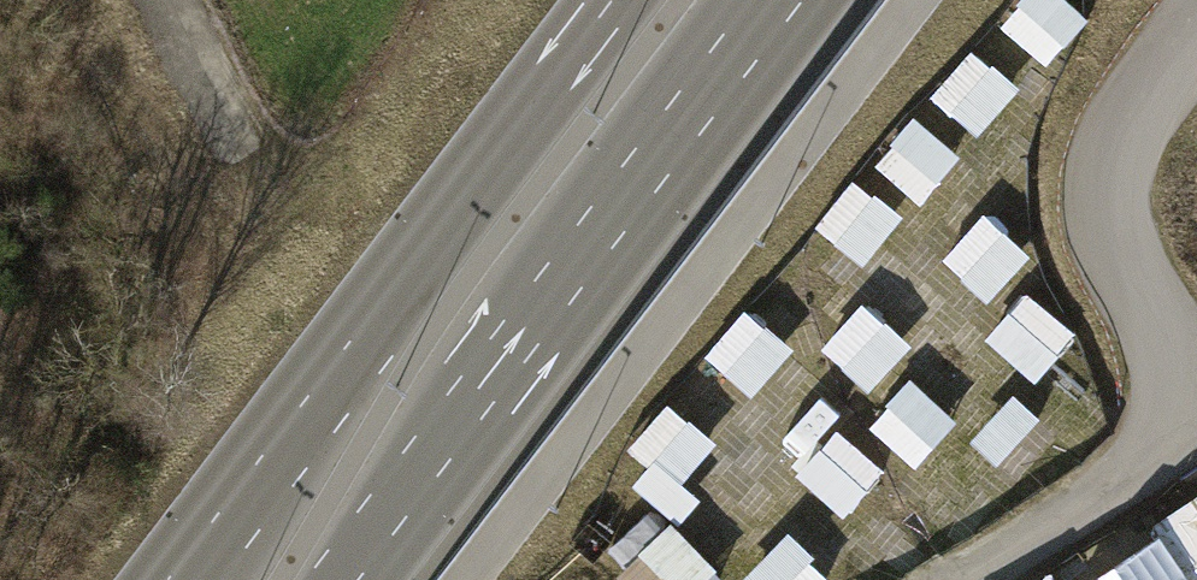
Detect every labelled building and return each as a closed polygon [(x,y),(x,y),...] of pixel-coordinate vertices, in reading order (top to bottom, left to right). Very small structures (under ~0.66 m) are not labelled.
[(1062,579),(1196,579),(1196,497),(1062,579)]
